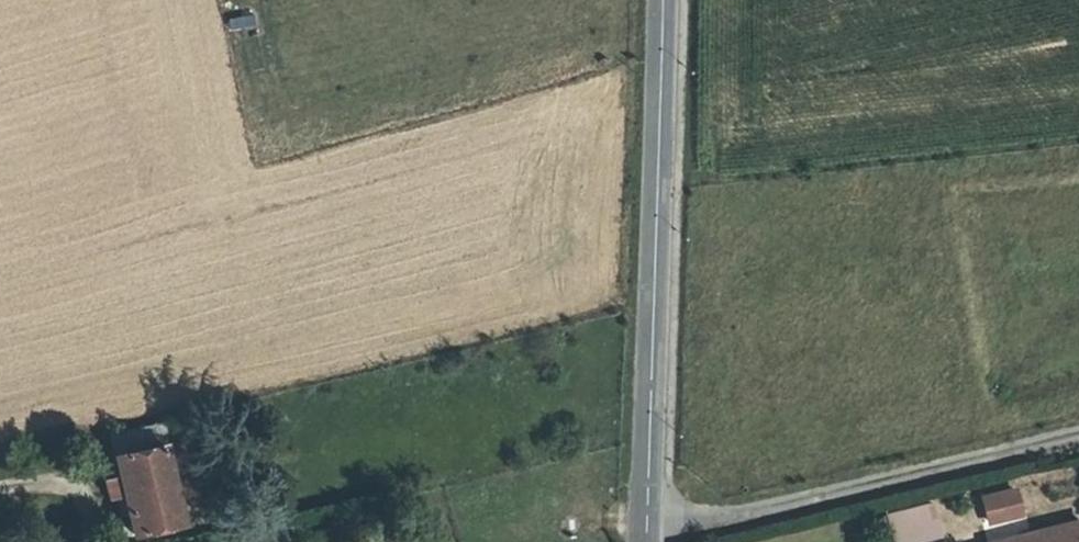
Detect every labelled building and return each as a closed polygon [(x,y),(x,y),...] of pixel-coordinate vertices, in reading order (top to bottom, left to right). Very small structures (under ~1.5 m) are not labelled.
[(185,434),(179,412),(153,418),(158,440),(185,434)] [(158,440),(153,418),(103,429),(109,452),(158,440)] [(158,440),(109,452),(113,472),(99,476),(104,495),(120,492),(129,532),(179,520),(158,440)] [(1011,492),(980,499),(985,524),(1016,518),(1011,492)]
